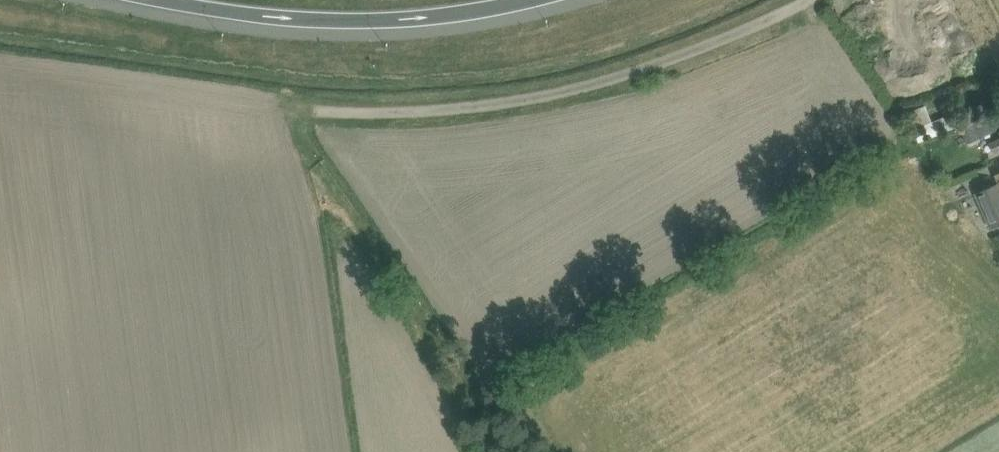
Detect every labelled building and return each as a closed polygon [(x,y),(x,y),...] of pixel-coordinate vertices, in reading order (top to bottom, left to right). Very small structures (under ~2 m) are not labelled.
[(918,104),(935,101),(932,84),(915,88),(918,104)] [(952,113),(933,120),(926,105),(911,110),(908,105),(898,109),(901,114),(908,122),(911,130),(914,128),(920,143),(958,128),(952,113)] [(967,143),(997,129),(990,114),(960,127),(967,143)] [(997,136),(998,137),(989,141),(994,152),(998,150),(998,135),(997,136)] [(990,226),(998,223),(998,172),(995,174),(998,183),(975,193),(990,226)]
